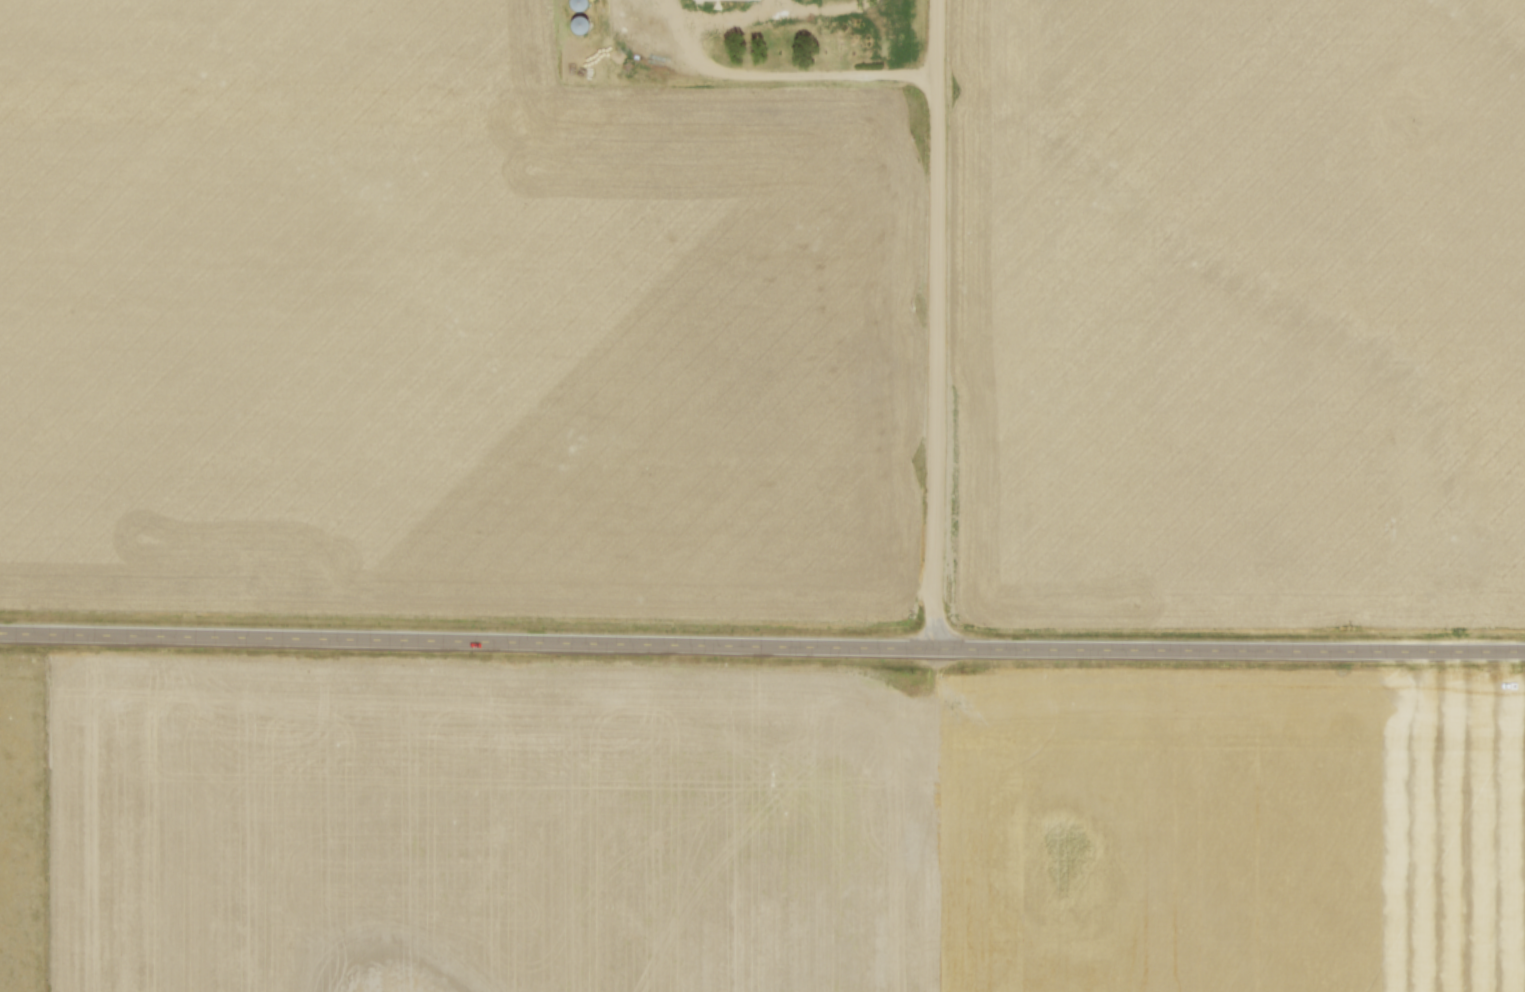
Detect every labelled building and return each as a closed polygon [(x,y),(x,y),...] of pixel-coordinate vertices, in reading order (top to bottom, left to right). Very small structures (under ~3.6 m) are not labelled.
[(585,3),(585,0),(568,0),(568,3),(569,6),(570,9),(573,10),(575,11),(578,11),(581,10),(583,8),(585,6),(585,3)] [(584,28),(585,26),(584,23),(583,20),(581,18),(579,17),(576,16),(573,17),(571,18),(569,20),(567,23),(567,26),(568,29),(570,31),(572,33),(575,34),(578,34),(581,33),(583,31),(584,28)]
